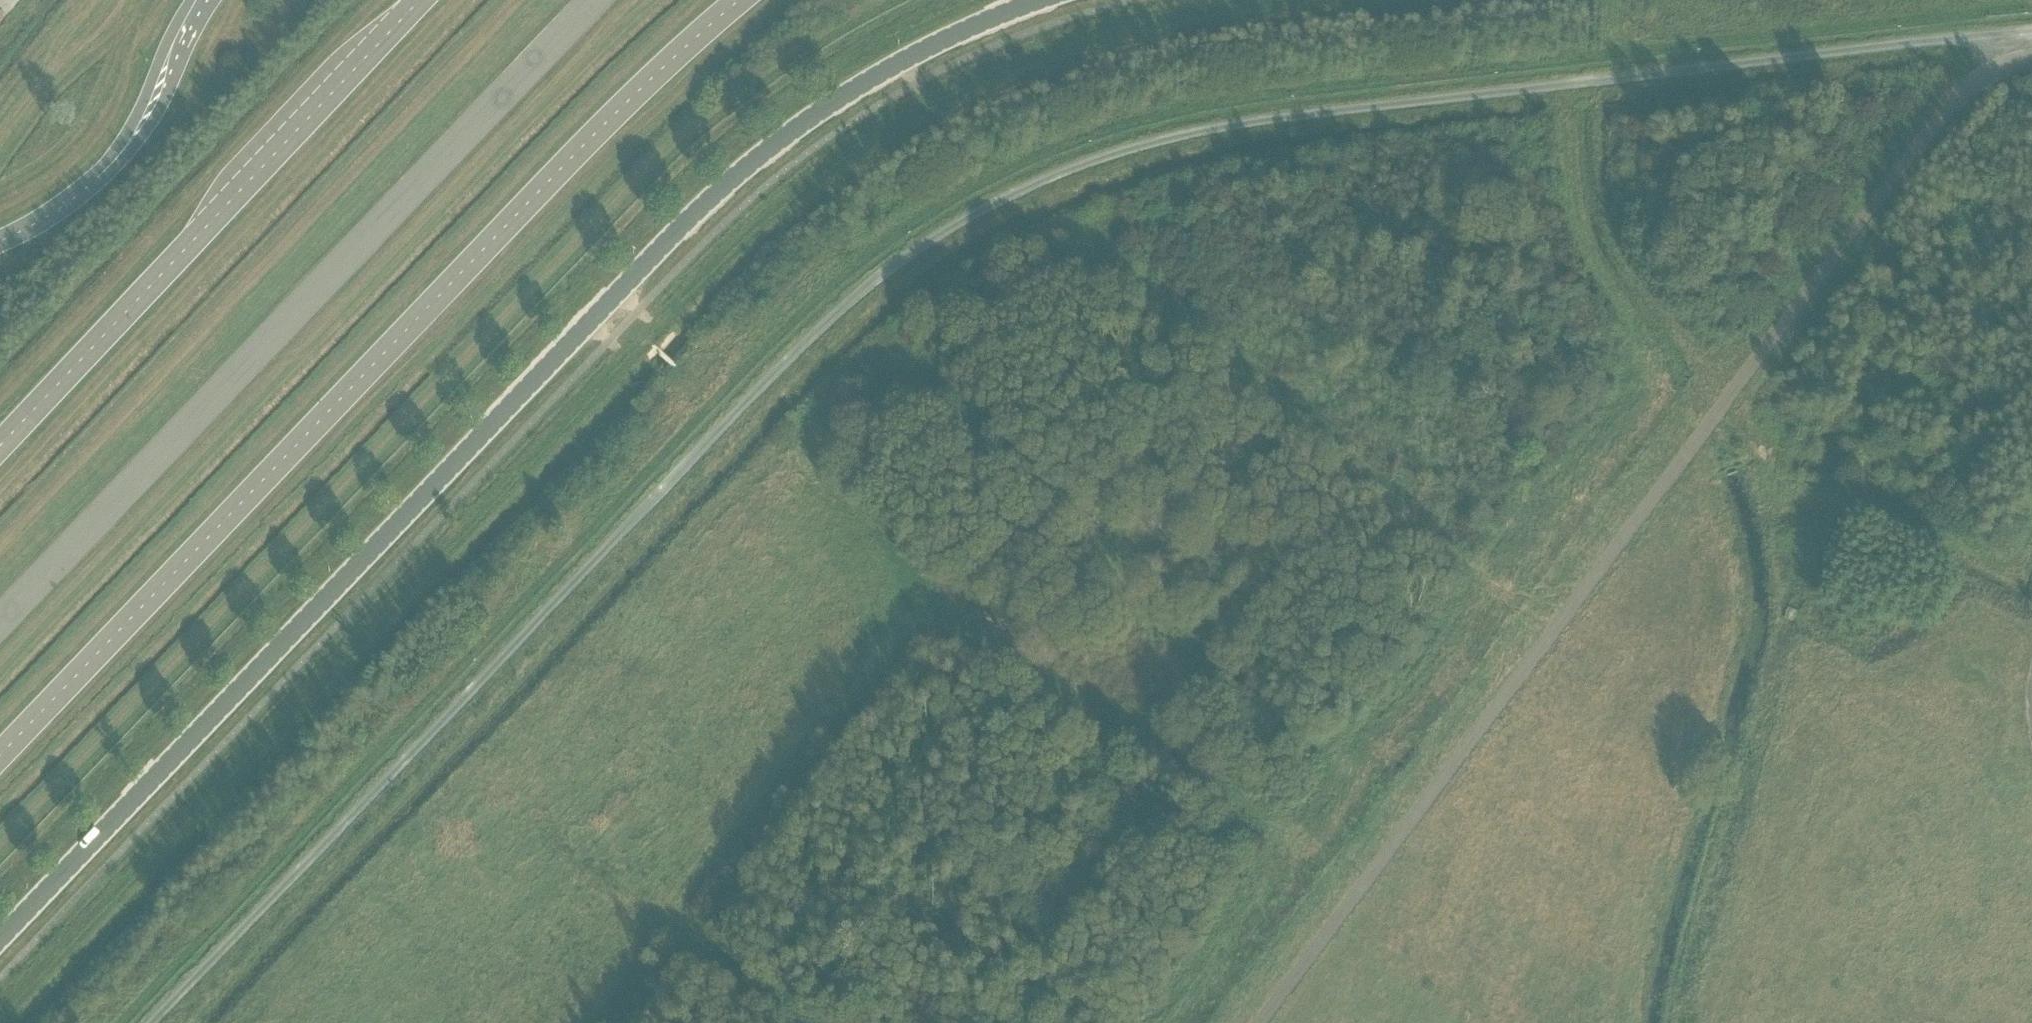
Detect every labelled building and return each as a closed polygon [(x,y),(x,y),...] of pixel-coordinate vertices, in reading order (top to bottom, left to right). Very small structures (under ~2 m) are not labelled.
[(1785,619),(1791,622),(1796,614),(1789,610),(1785,619)]
